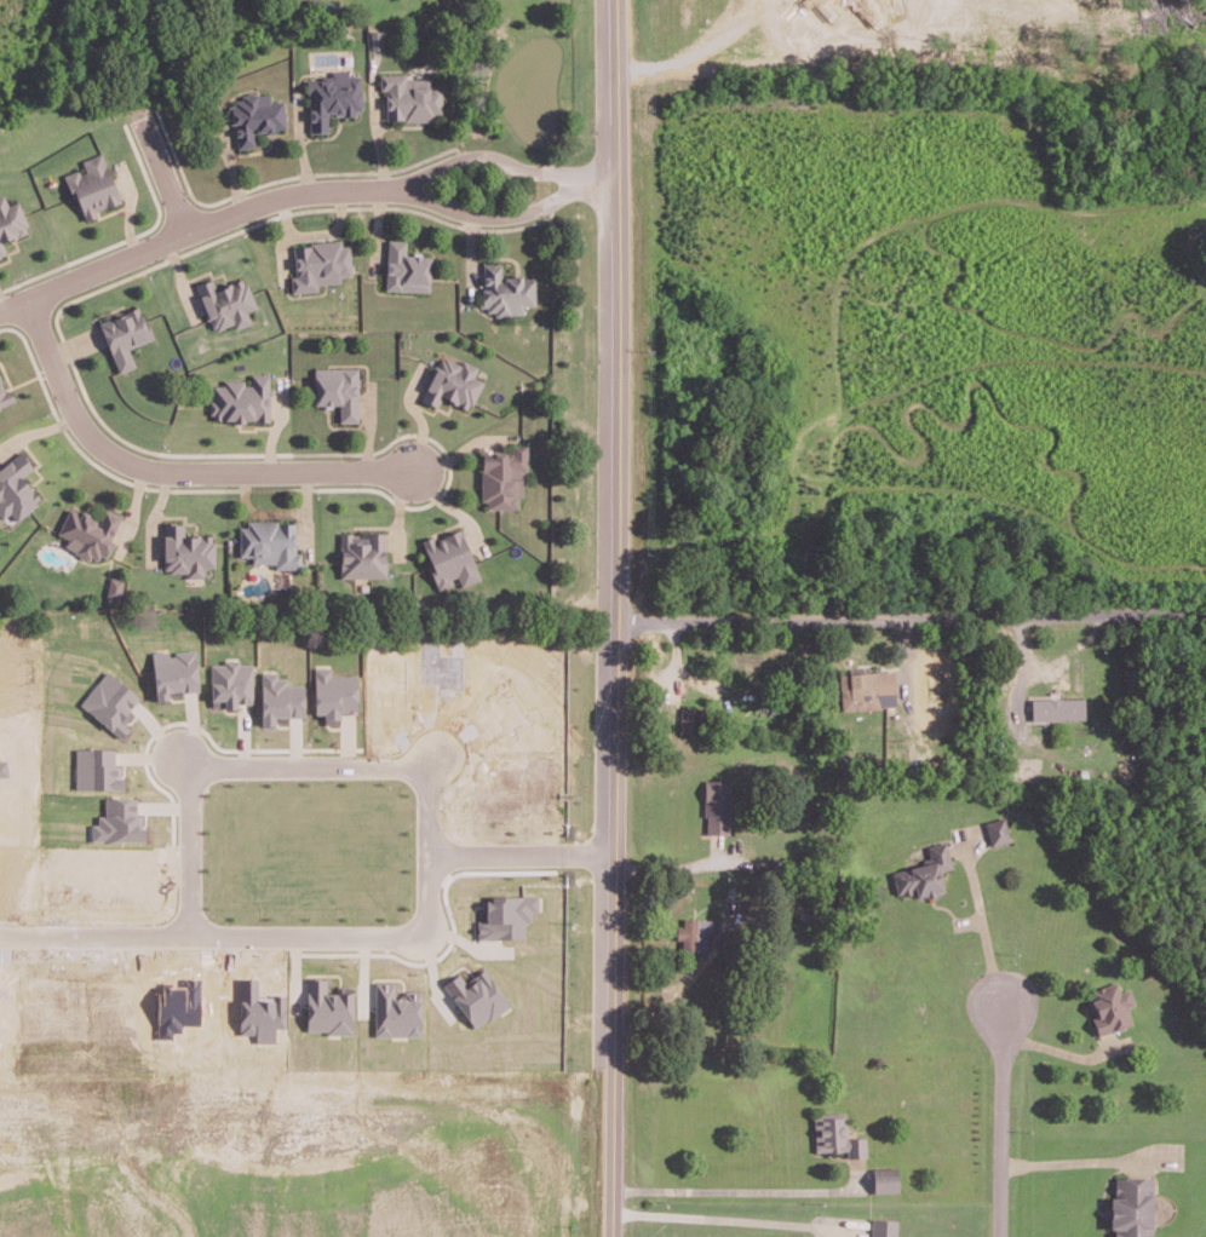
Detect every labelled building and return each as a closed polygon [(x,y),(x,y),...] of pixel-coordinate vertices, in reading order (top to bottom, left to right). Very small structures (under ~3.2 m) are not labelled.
[(362,75),(349,75),(349,70),(332,71),(332,78),(308,78),(309,132),(329,132),(329,113),(363,113),(362,75)] [(284,100),(270,101),(270,95),(232,97),(234,147),(255,146),(254,133),(276,132),(276,128),(286,128),(284,100)] [(66,174),(82,217),(121,204),(103,152),(81,160),(84,168),(66,174)] [(7,254),(3,241),(30,232),(19,200),(8,204),(5,194),(0,196),(0,257),(7,254)] [(430,291),(431,255),(406,255),(407,240),(387,239),(386,290),(430,291)] [(291,292),(319,290),(318,284),(340,282),(340,275),(352,274),(349,240),(294,244),(296,276),(290,276),(291,292)] [(523,313),(523,305),(535,305),(534,275),(502,276),(502,263),(481,263),(483,315),(523,313)] [(251,323),(247,310),(255,308),(246,278),(216,287),(213,278),(197,283),(212,331),(234,324),(235,328),(251,323)] [(117,372),(135,366),(129,347),(153,339),(142,306),(100,321),(117,372)] [(441,353),(423,400),(438,406),(442,397),(471,409),(483,380),(474,376),(478,367),(441,353)] [(314,405),(340,405),(340,421),(358,421),(358,368),(315,367),(314,405)] [(270,373),(249,373),(249,381),(212,381),(212,421),(270,421),(270,373)] [(15,401),(11,389),(5,391),(0,377),(0,407),(15,401)] [(483,449),(482,508),(519,508),(519,497),(526,497),(527,451),(483,449)] [(8,525),(41,499),(23,476),(34,467),(21,452),(0,468),(0,515),(8,525)] [(121,516),(104,509),(100,519),(69,506),(58,534),(69,538),(65,548),(97,561),(100,554),(108,558),(115,541),(112,540),(121,516)] [(295,522),(240,521),(239,555),(253,556),(253,563),(275,563),(275,568),(301,568),(301,552),(295,552),(295,522)] [(214,567),(214,534),(184,534),(184,523),(163,523),(163,571),(185,571),(185,577),(204,577),(204,567),(214,567)] [(421,539),(438,587),(459,580),(461,586),(480,580),(462,529),(434,539),(433,535),(421,539)] [(386,576),(386,533),(352,534),(352,532),(340,532),(341,577),(386,576)] [(105,596),(118,600),(123,579),(110,576),(105,596)] [(153,652),(156,700),(169,699),(169,692),(199,689),(196,650),(169,652),(169,650),(153,652)] [(211,662),(211,707),(237,707),(237,703),(253,703),(253,662),(211,662)] [(331,674),(331,667),(314,667),(315,714),(324,713),(325,724),(340,724),(340,713),(358,713),(357,674),(331,674)] [(842,709),(895,707),(894,670),(863,671),(863,669),(840,670),(842,709)] [(140,696),(106,670),(80,705),(122,737),(130,727),(125,724),(134,712),(130,709),(140,696)] [(262,724),(288,723),(287,717),(305,716),(305,682),(279,682),(279,671),(261,671),(262,724)] [(1031,698),(1032,720),(1086,719),(1085,697),(1031,698)] [(123,789),(123,777),(114,777),(115,748),(76,748),(75,788),(123,789)] [(9,776),(7,759),(0,760),(0,777),(9,776)] [(731,779),(707,779),(707,834),(731,834),(731,779)] [(91,840),(143,841),(144,813),(136,813),(136,797),(103,796),(102,823),(91,823),(91,840)] [(1011,840),(1004,816),(984,823),(991,846),(1011,840)] [(953,867),(946,841),(927,846),(931,861),(891,871),(896,891),(907,889),(909,899),(945,891),(940,870),(953,867)] [(477,939),(525,938),(525,920),(536,920),(536,895),(486,896),(486,921),(477,921),(477,939)] [(684,938),(684,950),(712,951),(713,919),(682,919),(682,938),(684,938)] [(509,1007),(486,968),(464,981),(460,973),(444,982),(472,1028),(509,1007)] [(275,1042),(275,1027),(285,1027),(285,994),(258,995),(258,977),(239,978),(240,1034),(256,1034),(256,1042),(275,1042)] [(307,1032),(354,1032),(353,986),(339,986),(339,992),(327,993),(326,978),(307,978),(307,1032)] [(374,1035),(421,1036),(421,991),(404,990),(404,997),(394,997),(394,981),(375,981),(374,1035)] [(1129,988),(1120,991),(1117,981),(1085,994),(1101,1035),(1133,1022),(1127,1007),(1135,1004),(1129,988)] [(845,1112),(814,1113),(815,1151),(847,1150),(847,1157),(865,1156),(865,1137),(846,1138),(845,1112)] [(874,1192),(899,1191),(898,1167),(873,1168),(874,1192)] [(1154,1177),(1116,1176),(1115,1196),(1111,1196),(1110,1229),(1115,1230),(1115,1236),(1152,1236),(1154,1177)]
